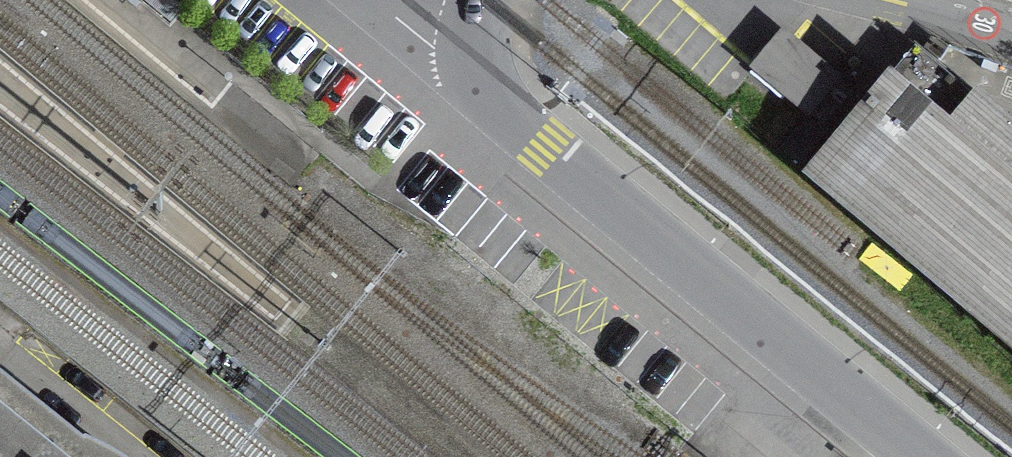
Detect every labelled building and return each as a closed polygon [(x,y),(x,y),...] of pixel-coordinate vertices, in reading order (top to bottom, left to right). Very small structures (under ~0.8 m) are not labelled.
[(754,67),(808,113),(837,78),(783,33),(754,67)] [(916,43),(888,77),(950,127),(977,93),(916,43)] [(888,77),(811,171),(1011,336),(1011,178),(950,127),(888,77)] [(1011,178),(1011,122),(977,93),(950,127),(1011,178)] [(83,443),(0,377),(0,456),(114,456),(83,443)]
